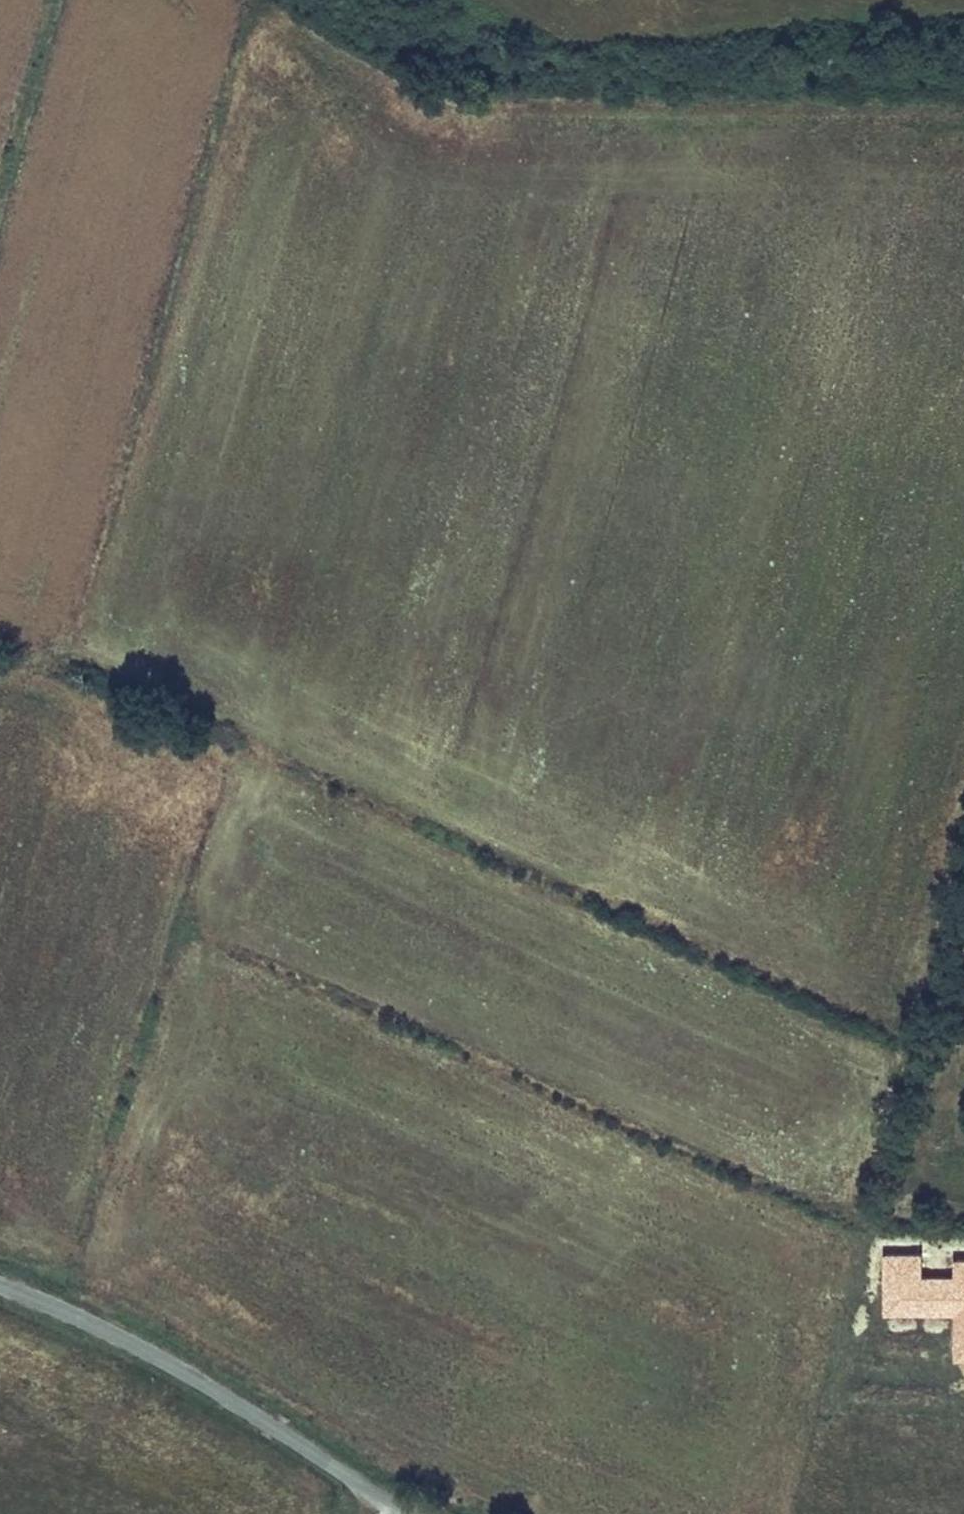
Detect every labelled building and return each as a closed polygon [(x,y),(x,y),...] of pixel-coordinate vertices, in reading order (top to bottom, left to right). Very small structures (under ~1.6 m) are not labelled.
[(885,1252),(885,1312),(954,1312),(954,1358),(963,1358),(963,1259),(953,1259),(954,1273),(922,1273),(922,1253),(885,1252)]
